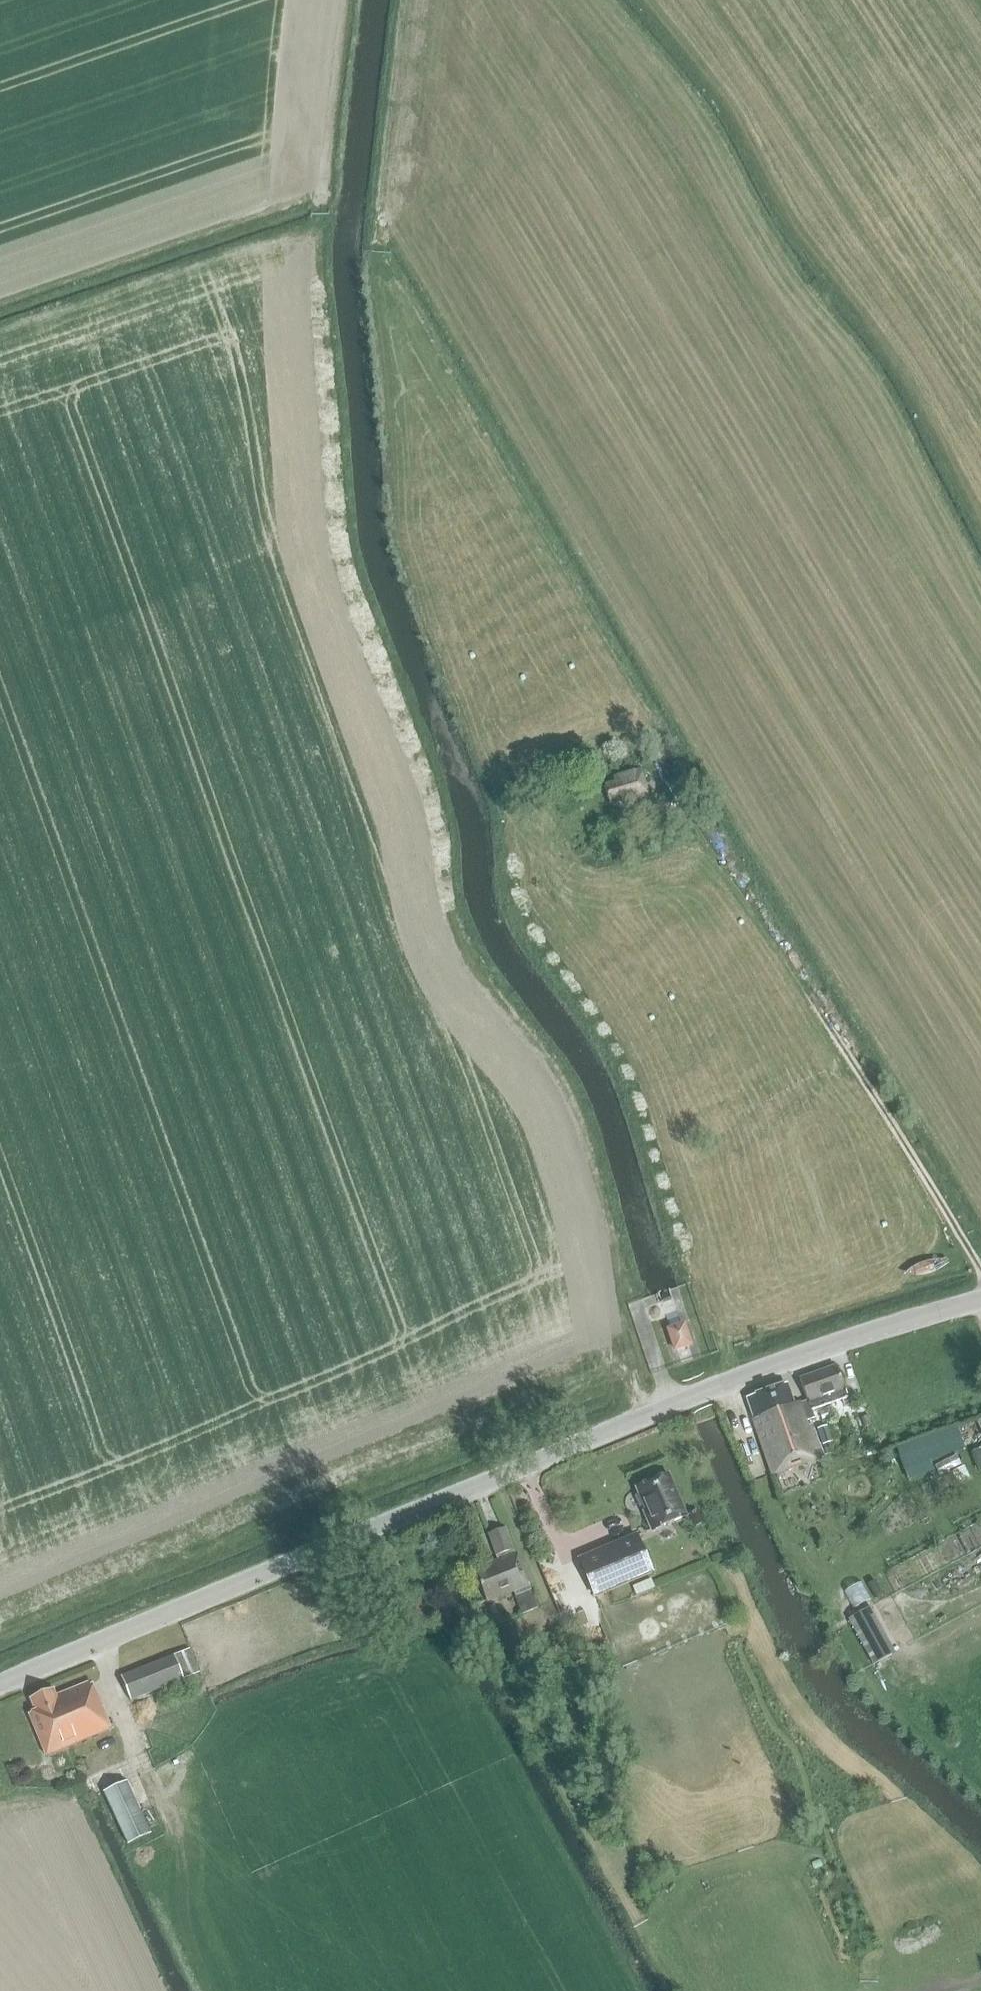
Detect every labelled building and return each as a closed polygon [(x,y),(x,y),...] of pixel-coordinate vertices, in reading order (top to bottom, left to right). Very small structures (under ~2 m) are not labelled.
[(632,801),(648,796),(639,769),(613,777),(614,783),(604,786),(610,805),(631,798),(632,801)] [(682,774),(664,784),(677,806),(694,795),(682,774)] [(683,1325),(668,1330),(674,1350),(689,1344),(683,1325)] [(807,1401),(811,1410),(847,1398),(835,1367),(799,1379),(807,1401)] [(818,1458),(805,1421),(814,1418),(811,1410),(807,1401),(799,1404),(799,1403),(793,1405),(786,1384),(751,1396),(751,1397),(746,1398),(753,1419),(772,1474),(818,1458)] [(870,1424),(867,1415),(860,1418),(863,1427),(870,1424)] [(962,1424),(903,1445),(911,1469),(970,1447),(962,1424)] [(825,1427),(816,1430),(822,1445),(830,1442),(825,1427)] [(974,1430),(967,1433),(972,1445),(980,1442),(974,1430)] [(840,1436),(833,1435),(830,1440),(831,1445),(837,1446),(841,1442),(840,1436)] [(962,1482),(968,1479),(963,1468),(956,1471),(962,1482)] [(636,1488),(648,1514),(646,1515),(652,1530),(686,1514),(668,1474),(636,1488)] [(700,1510),(690,1514),(695,1526),(705,1522),(700,1510)] [(496,1561),(497,1565),(473,1573),(483,1603),(511,1593),(519,1618),(536,1612),(516,1554),(513,1555),(512,1550),(504,1528),(488,1534),(497,1561),(496,1561)] [(913,1557),(892,1569),(896,1588),(903,1586),(933,1569),(980,1543),(961,1547),(958,1534),(952,1536),(941,1542),(939,1542),(911,1558),(913,1557)] [(650,1572),(635,1535),(580,1559),(595,1596),(650,1572)] [(888,1642),(869,1608),(847,1620),(866,1654),(888,1642)] [(199,1675),(189,1650),(176,1655),(186,1680),(199,1675)] [(122,1676),(128,1692),(131,1701),(183,1680),(173,1655),(122,1676)] [(35,1711),(28,1714),(45,1756),(109,1729),(90,1682),(55,1696),(52,1689),(30,1698),(35,1711)] [(124,1781),(101,1790),(123,1844),(146,1835),(124,1781)]
